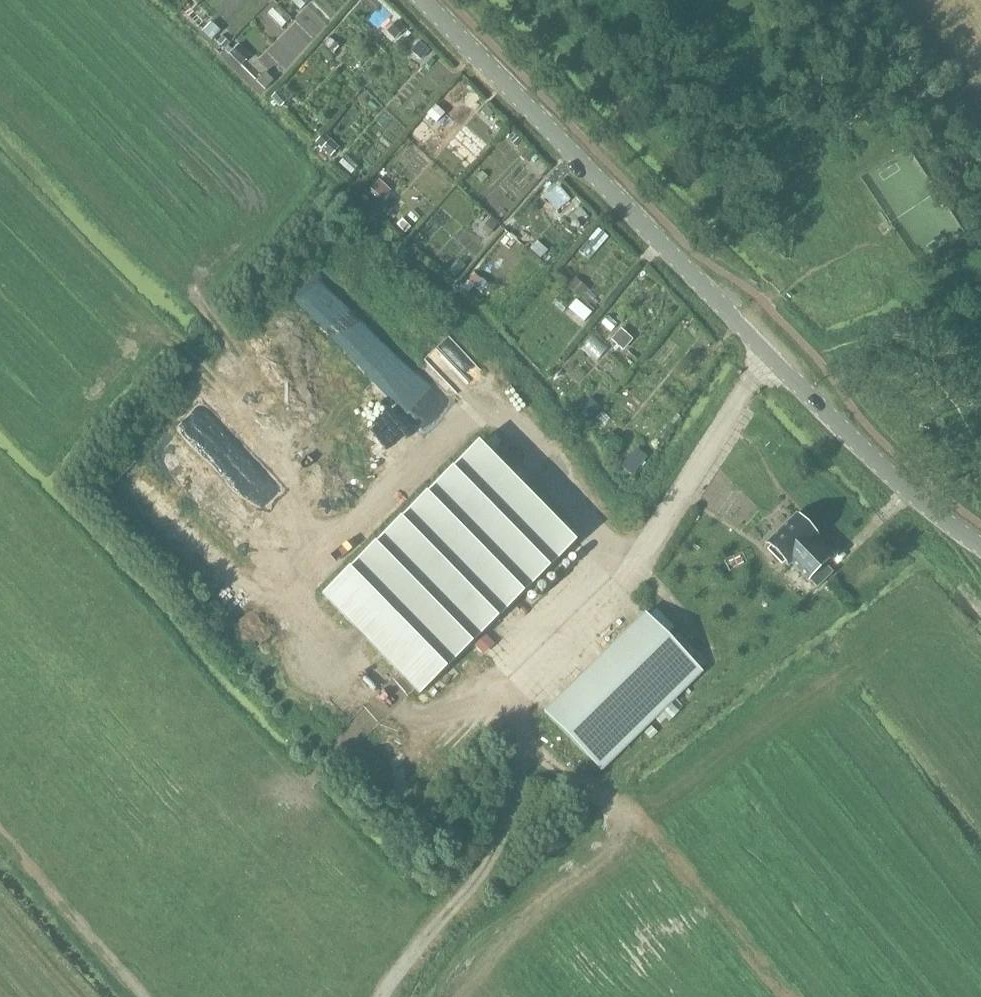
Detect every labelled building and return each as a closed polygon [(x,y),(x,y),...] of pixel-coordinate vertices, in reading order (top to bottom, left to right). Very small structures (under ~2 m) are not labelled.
[(238,44),(231,54),(243,63),(250,54),(238,44)] [(434,152),(488,102),(474,88),(452,109),(446,102),(414,131),(434,152)] [(508,139),(481,164),(494,178),(521,153),(508,139)] [(592,258),(608,232),(596,225),(580,251),(592,258)] [(413,375),(316,274),(295,294),(391,395),(413,375)] [(583,321),(594,310),(580,296),(569,307),(583,321)] [(612,338),(626,348),(635,336),(621,326),(612,338)] [(448,334),(438,345),(473,380),(483,369),(448,334)] [(604,355),(607,340),(589,336),(586,351),(604,355)] [(323,594),(420,693),(576,541),(478,442),(323,594)] [(767,543),(785,561),(788,564),(791,562),(808,579),(808,578),(817,587),(832,572),(824,563),(830,558),(813,540),(817,536),(796,515),(767,543)] [(544,712),(601,770),(702,671),(645,613),(544,712)]
